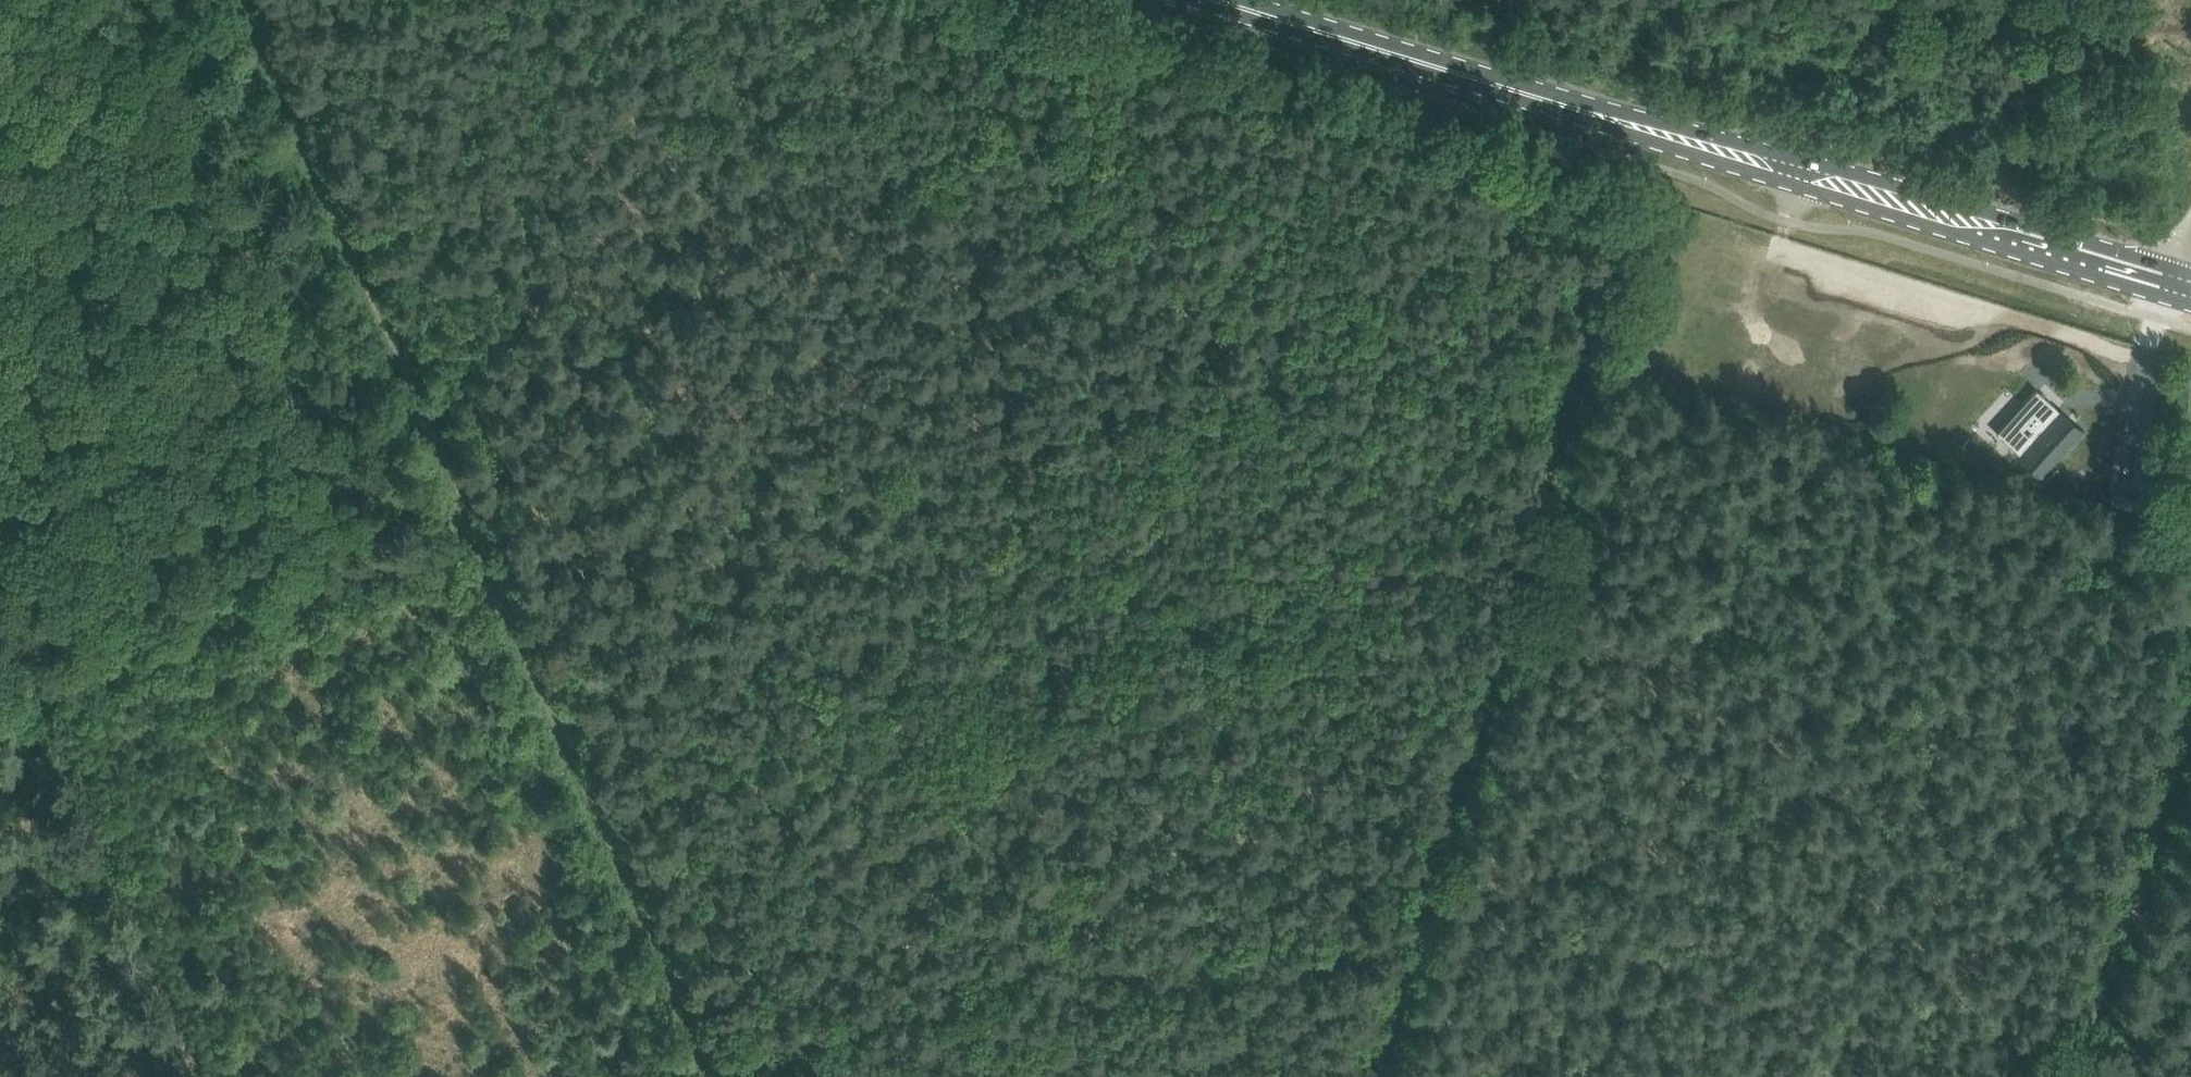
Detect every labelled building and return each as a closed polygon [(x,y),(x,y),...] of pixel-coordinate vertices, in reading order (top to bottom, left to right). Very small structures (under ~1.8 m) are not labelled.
[(2032,439),(2017,456),(2040,477),(2083,430),(2060,409),(2043,427),(2032,417),(2021,429),(2032,439)]
